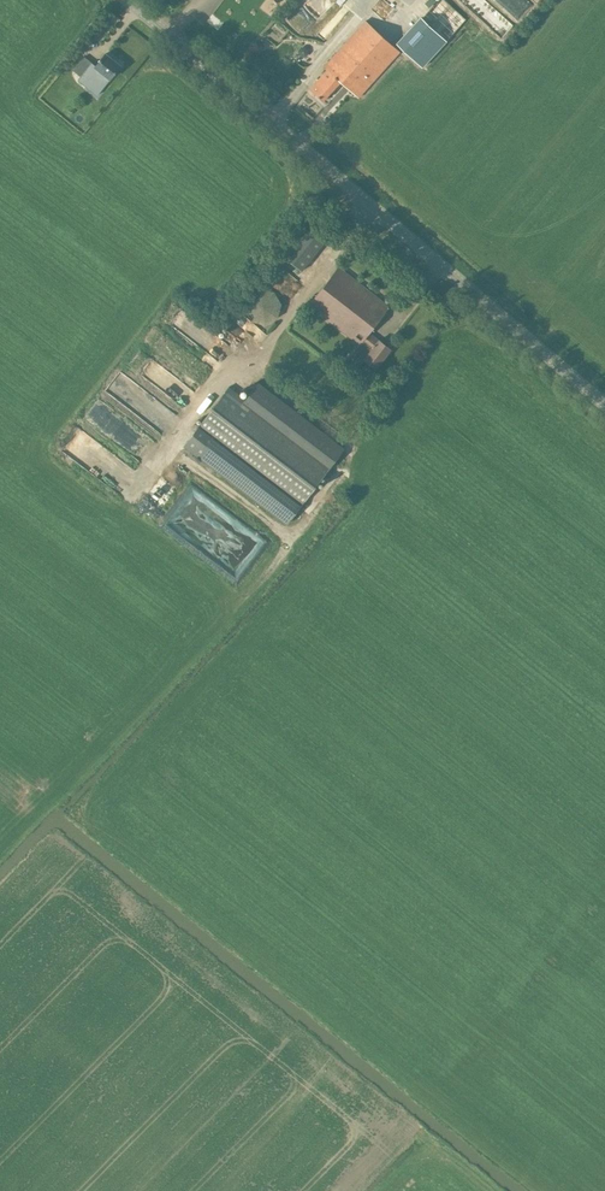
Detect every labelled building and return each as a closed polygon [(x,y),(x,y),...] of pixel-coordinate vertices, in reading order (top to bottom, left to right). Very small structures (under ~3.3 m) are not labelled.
[(447,0),(437,0),(430,7),(397,42),(423,67),(447,41),(447,40),(467,19),(447,0)] [(400,50),(366,20),(325,66),(328,69),(310,89),(323,100),(340,81),(358,97),(400,50)] [(121,65),(105,53),(95,65),(84,56),(69,74),(78,81),(85,72),(93,78),(100,70),(110,78),(121,65)] [(324,242),(301,224),(279,253),(302,271),(324,242)] [(389,305),(338,266),(307,305),(359,345),(351,356),(361,364),(365,360),(375,368),(391,349),(379,339),(377,341),(368,334),(389,305)] [(284,269),(272,283),(286,294),(298,280),(284,269)] [(275,291),(261,287),(248,294),(244,308),(252,321),(265,325),(278,317),(282,304),(275,291)] [(342,450),(256,384),(245,399),(228,386),(196,428),(183,445),(286,524),(299,507),(342,450)]
